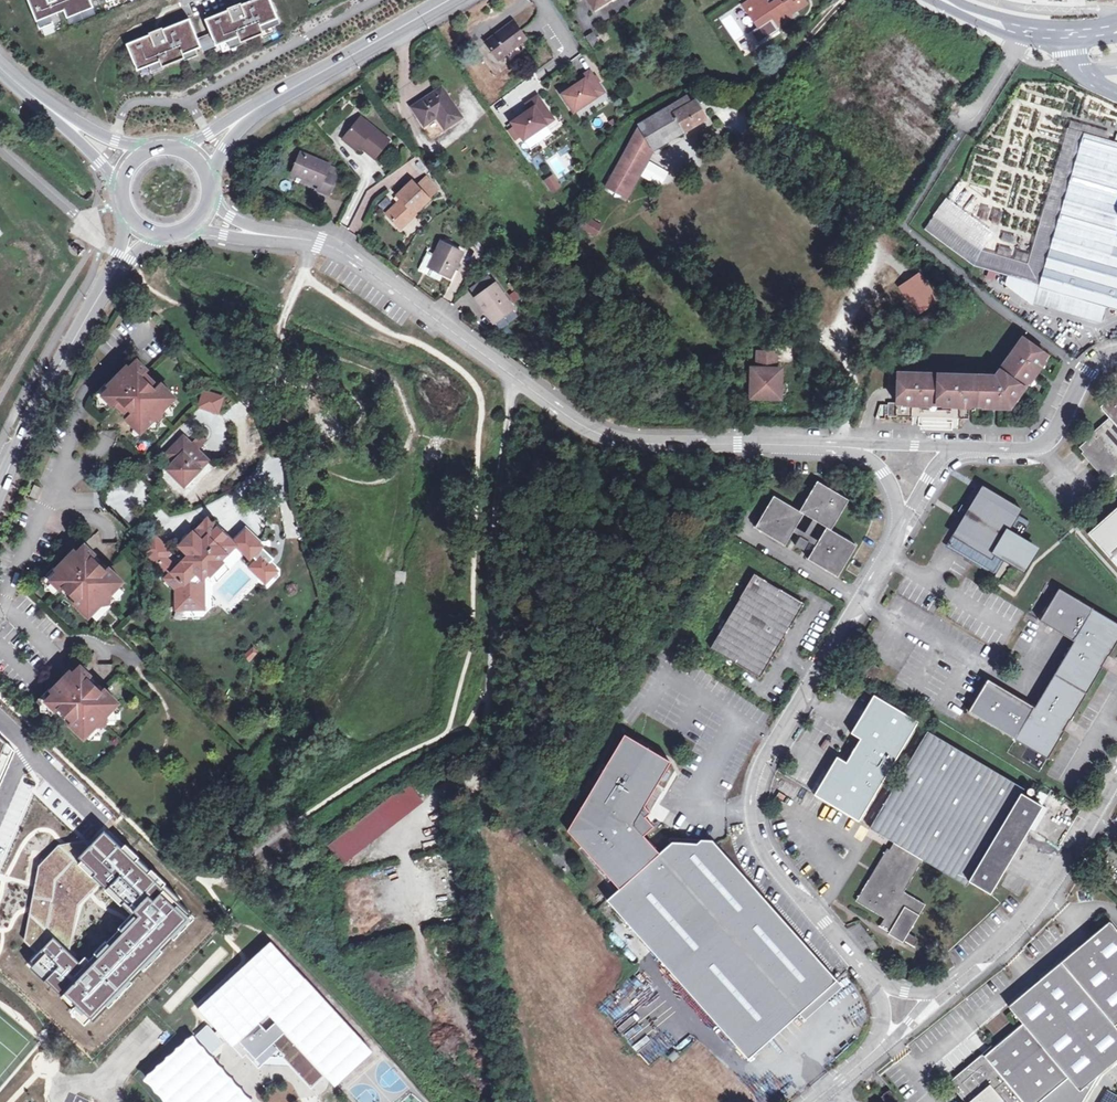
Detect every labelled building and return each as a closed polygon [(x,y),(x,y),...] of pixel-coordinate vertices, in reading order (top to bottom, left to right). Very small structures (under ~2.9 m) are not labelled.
[(56,0),(48,3),(47,0),(27,0),(42,36),(56,31),(53,23),(66,17),(70,25),(96,14),(93,7),(107,1),(109,8),(130,0),(56,0)] [(240,6),(241,7),(229,12),(229,11),(205,20),(216,46),(238,37),(240,43),(262,34),(261,30),(278,23),(269,0),(255,0),(240,6)] [(775,23),(777,26),(792,17),(790,14),(806,4),(804,0),(788,0),(781,4),(779,0),(778,0),(769,6),(765,0),(751,0),(743,5),(757,27),(761,25),(771,18),(775,23)] [(722,17),(732,40),(740,36),(731,14),(722,17)] [(771,18),(761,25),(765,30),(775,23),(771,18)] [(151,37),(150,35),(127,45),(137,71),(160,61),(162,67),(184,58),(182,55),(200,48),(189,20),(162,31),(162,32),(151,37)] [(526,39),(513,22),(486,43),(498,60),(526,39)] [(198,37),(203,49),(214,44),(208,32),(198,37)] [(600,45),(593,33),(586,38),(593,49),(600,45)] [(561,95),(573,112),(596,98),(591,90),(598,85),(589,71),(577,79),(579,82),(561,95)] [(579,82),(577,79),(567,86),(569,89),(579,82)] [(591,90),(596,98),(603,93),(598,85),(591,90)] [(411,107),(424,125),(437,116),(445,128),(462,118),(441,87),(411,107)] [(640,110),(631,93),(622,98),(632,115),(640,110)] [(510,122),(523,140),(545,125),(541,118),(548,113),(537,96),(525,104),(529,110),(510,122)] [(497,115),(510,107),(503,97),(490,106),(497,115)] [(610,180),(628,190),(650,152),(653,151),(706,119),(696,101),(691,104),(686,97),(638,125),(641,130),(635,133),(610,180)] [(541,118),(545,125),(553,120),(548,113),(541,118)] [(437,116),(424,125),(431,137),(445,128),(437,116)] [(359,146),(363,150),(374,159),(390,142),(361,117),(342,140),(355,151),(356,149),(359,146)] [(1042,283),(1087,132),(1075,128),(1033,268),(981,252),(938,216),(930,226),(978,263),(1042,283)] [(1087,132),(1042,283),(1041,286),(1116,309),(1116,141),(1087,132)] [(328,166),(301,154),(293,173),(320,184),(318,190),(329,194),(337,177),(326,172),(328,166)] [(425,179),(416,187),(429,199),(437,191),(425,179)] [(628,190),(610,180),(606,188),(624,197),(628,190)] [(429,199),(416,187),(411,182),(397,195),(401,200),(386,214),(401,230),(416,215),(415,213),(429,200),(429,199)] [(577,226),(595,236),(601,225),(584,215),(577,226)] [(463,253),(440,243),(429,267),(451,278),(463,253)] [(513,309),(495,284),(476,298),(494,323),(513,309)] [(898,388),(897,404),(905,404),(905,402),(913,402),(913,404),(922,405),(923,403),(930,403),(930,405),(937,406),(944,406),(944,404),(952,404),(952,406),(962,407),(962,404),(970,405),(970,407),(976,407),(984,408),(984,406),(992,406),(992,408),(996,408),(1001,409),(1001,406),(1009,407),(1009,409),(1012,409),(1017,402),(1015,401),(1019,395),(1021,396),(1026,391),(1030,385),(1028,384),(1033,377),(1035,378),(1040,371),(1038,370),(1043,364),(1045,365),(1050,359),(1026,340),(997,378),(898,374),(890,374),(889,388),(898,388)] [(759,366),(752,366),(750,392),(780,394),(782,367),(778,367),(779,350),(760,349),(759,366)] [(141,431),(149,423),(145,420),(156,409),(159,412),(167,404),(171,400),(156,386),(153,388),(141,377),(143,374),(132,364),(125,371),(122,369),(104,388),(84,410),(99,423),(99,435),(114,434),(114,438),(119,443),(126,436),(132,442),(138,435),(141,431)] [(201,388),(196,407),(218,413),(223,394),(201,388)] [(1111,420),(1079,448),(1108,480),(1116,472),(1116,396),(1101,410),(1111,420)] [(889,405),(889,414),(889,417),(897,417),(897,404),(889,403),(889,405)] [(171,407),(167,404),(159,412),(156,409),(145,420),(149,423),(141,431),(145,435),(155,433),(155,426),(163,418),(169,418),(171,407)] [(889,414),(889,405),(876,405),(876,418),(886,419),(886,414),(889,414)] [(188,446),(180,439),(163,456),(171,464),(188,446)] [(171,464),(164,472),(167,474),(177,484),(179,486),(186,478),(190,478),(205,462),(188,446),(171,464)] [(172,488),(177,484),(167,474),(162,479),(172,488)] [(820,542),(817,547),(808,560),(839,578),(857,546),(832,531),(849,502),(817,483),(800,512),(774,497),(755,529),(785,547),(793,533),(796,528),(804,514),(813,520),(819,523),(828,529),(820,542)] [(33,488),(29,499),(35,502),(40,490),(33,488)] [(971,510),(967,517),(950,546),(961,552),(996,573),(1005,559),(1022,569),(1035,548),(1019,539),(1029,524),(980,496),(971,510)] [(960,513),(967,517),(971,510),(964,506),(960,513)] [(1088,534),(1116,566),(1116,508),(1088,534)] [(796,528),(793,533),(800,537),(792,550),(802,556),(810,543),(817,547),(820,542),(811,536),(819,523),(813,520),(805,533),(796,528)] [(188,555),(212,529),(204,521),(180,547),(188,555)] [(217,561),(231,546),(212,529),(188,555),(171,575),(181,584),(181,597),(201,597),(200,579),(206,573),(209,575),(220,564),(217,561)] [(255,561),(248,568),(263,582),(274,571),(266,564),(271,559),(243,532),(232,543),(247,558),(249,556),(255,561)] [(70,556),(55,572),(58,574),(50,582),(59,591),(61,593),(64,590),(75,601),(73,604),(88,618),(92,614),(99,606),(96,603),(106,591),(110,595),(118,587),(121,583),(133,571),(116,552),(116,545),(101,545),(101,542),(100,536),(97,533),(89,540),(87,538),(81,544),(83,547),(72,558),(70,556)] [(58,574),(55,572),(54,571),(42,584),(45,587),(45,593),(51,593),(54,596),(59,591),(50,582),(58,574)] [(751,672),(761,678),(766,669),(788,631),(804,604),(794,598),(754,574),(711,648),(751,672)] [(118,587),(110,595),(106,591),(96,603),(99,606),(92,614),(96,618),(99,616),(105,616),(105,609),(114,600),(120,600),(120,593),(122,591),(118,587)] [(1108,656),(1116,640),(1116,623),(1092,608),(1059,589),(1040,621),(1046,625),(1073,641),(1035,706),(1033,705),(1007,690),(986,678),(967,712),(1012,739),(1047,759),(1063,732),(1052,726),(1059,714),(1070,720),(1101,667),(1090,661),(1097,649),(1108,656)] [(1090,661),(1101,667),(1108,656),(1097,649),(1090,661)] [(88,733),(96,725),(92,721),(103,710),(107,713),(118,702),(130,689),(113,672),(112,664),(98,664),(98,662),(97,656),(94,652),(86,660),(84,658),(78,664),(79,665),(69,676),(66,674),(51,690),(54,692),(46,700),(55,709),(57,711),(60,708),(72,719),(69,722),(85,737),(88,733)] [(881,668),(871,663),(861,679),(871,685),(881,668)] [(54,692),(51,690),(50,689),(38,702),(42,705),(41,711),(48,711),(51,714),(55,709),(46,700),(54,692)] [(860,820),(921,722),(877,694),(853,732),(863,738),(854,752),(848,761),(839,755),(816,793),(860,820)] [(103,710),(92,721),(96,725),(88,733),(92,736),(93,737),(95,734),(102,734),(102,728),(110,719),(116,720),(116,713),(118,710),(117,709),(114,706),(107,713),(103,710)] [(1052,726),(1063,732),(1070,720),(1059,714),(1052,726)] [(1004,870),(1029,829),(1043,806),(1048,796),(1037,790),(1031,799),(1020,793),(1023,789),(928,734),(871,827),(877,831),(895,842),(890,850),(860,900),(888,917),(882,928),(890,933),(890,934),(895,937),(899,940),(903,942),(904,941),(912,946),(916,939),(908,934),(925,906),(903,892),(922,858),(966,885),(968,881),(990,894),(1004,870)] [(567,830),(619,888),(622,886),(571,830),(626,739),(666,763),(631,820),(631,828),(656,856),(659,853),(643,835),(653,826),(640,812),(670,762),(625,735),(567,830)] [(622,886),(656,856),(631,828),(631,820),(666,763),(626,739),(571,830),(622,886)] [(425,803),(410,783),(329,845),(344,864),(425,803)] [(1043,806),(1029,829),(1033,832),(1036,826),(1046,808),(1043,806)] [(188,919),(103,836),(77,862),(131,915),(89,958),(84,956),(78,963),(53,939),(29,964),(74,1007),(70,1011),(85,1025),(188,919)] [(619,888),(606,899),(745,1059),(834,982),(712,840),(701,840),(697,843),(672,842),(659,853),(656,856),(622,886),(619,888)] [(1064,874),(1049,897),(1056,902),(1072,878),(1064,874)] [(267,918),(260,923),(267,933),(274,927),(267,918)] [(267,933),(260,923),(254,927),(262,937),(267,933)] [(1102,1074),(1116,1061),(1116,1029),(1115,1026),(1116,1025),(1116,929),(1112,923),(1079,950),(1010,1006),(1024,1023),(952,1082),(968,1101),(1084,1101),(1102,1074)] [(271,937),(192,1006),(230,1049),(238,1041),(259,1064),(276,1049),(317,1096),(330,1084),(333,1087),(373,1052),(271,937)] [(897,1099),(890,1091),(881,1098),(884,1101),(894,1101),(897,1099)]
